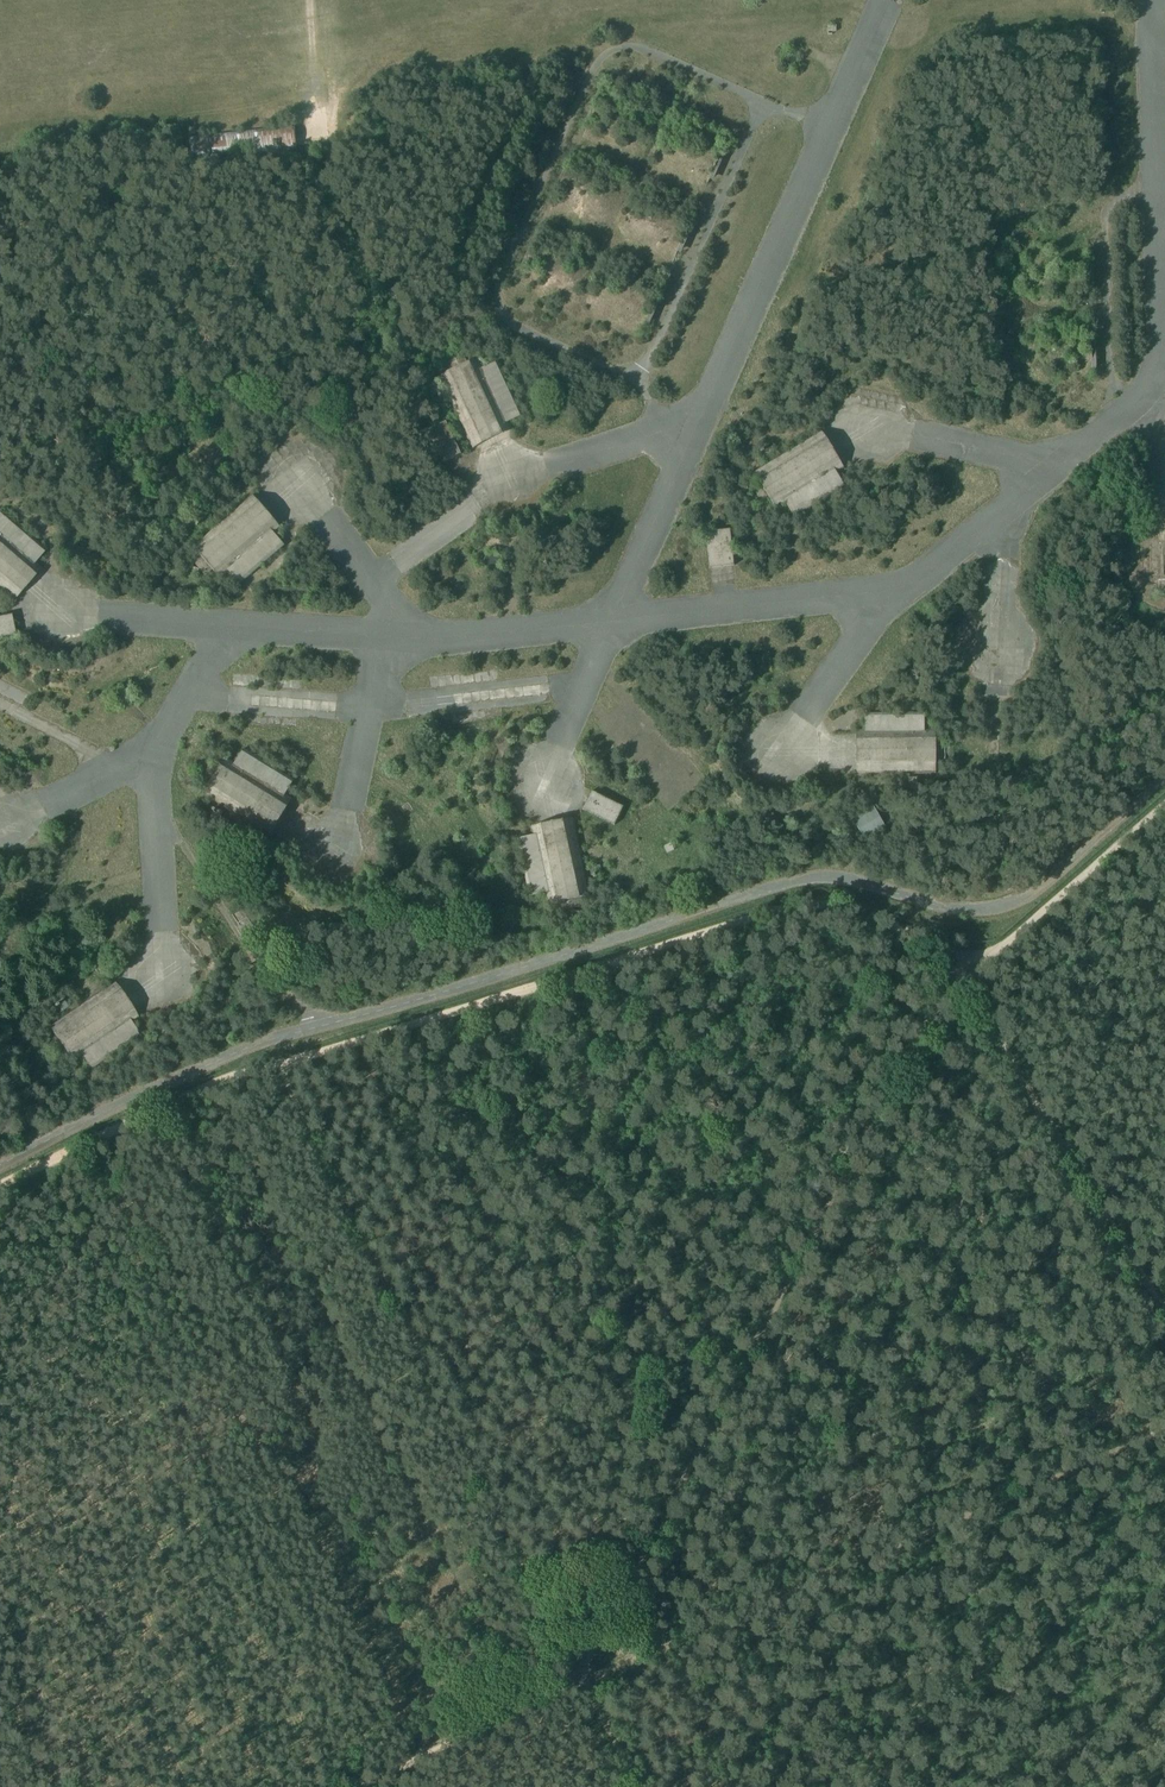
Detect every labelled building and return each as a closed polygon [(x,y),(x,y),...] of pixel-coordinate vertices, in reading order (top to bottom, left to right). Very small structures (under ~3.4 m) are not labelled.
[(186,146),(188,165),(294,151),(290,126),(185,140),(186,146)] [(438,374),(472,445),(525,420),(496,359),(481,366),(476,356),(465,362),(461,354),(446,362),(449,369),(438,374)] [(425,429),(441,460),(460,451),(445,419),(425,429)] [(784,503),(792,517),(842,486),(834,474),(843,469),(820,431),(753,472),(760,484),(750,490),(759,505),(766,500),(773,510),(784,503)] [(228,573),(237,584),(280,546),(271,535),(279,529),(251,496),(192,546),(200,556),(193,562),(205,575),(212,569),(220,580),(228,573)] [(11,596),(37,565),(31,560),(41,547),(0,512),(0,586),(11,596)] [(12,635),(8,614),(0,616),(0,637),(12,635)] [(855,769),(856,773),(938,770),(937,757),(945,756),(945,740),(936,740),(936,728),(924,728),(924,712),(865,713),(865,730),(854,730),(855,769)] [(200,793),(269,833),(290,797),(285,794),(294,779),(239,746),(231,761),(222,755),(214,768),(208,764),(199,779),(206,783),(200,793)] [(585,806),(615,819),(622,804),(592,790),(585,806)] [(853,815),(867,839),(888,827),(874,803),(853,815)] [(561,902),(563,910),(580,906),(578,898),(591,895),(573,817),(533,826),(534,833),(520,837),(532,893),(547,890),(550,904),(561,902)] [(63,887),(66,900),(86,895),(83,882),(63,887)] [(79,1057),(87,1068),(137,1034),(129,1023),(137,1017),(113,983),(47,1027),(55,1038),(47,1043),(57,1056),(64,1052),(71,1062),(79,1057)]
